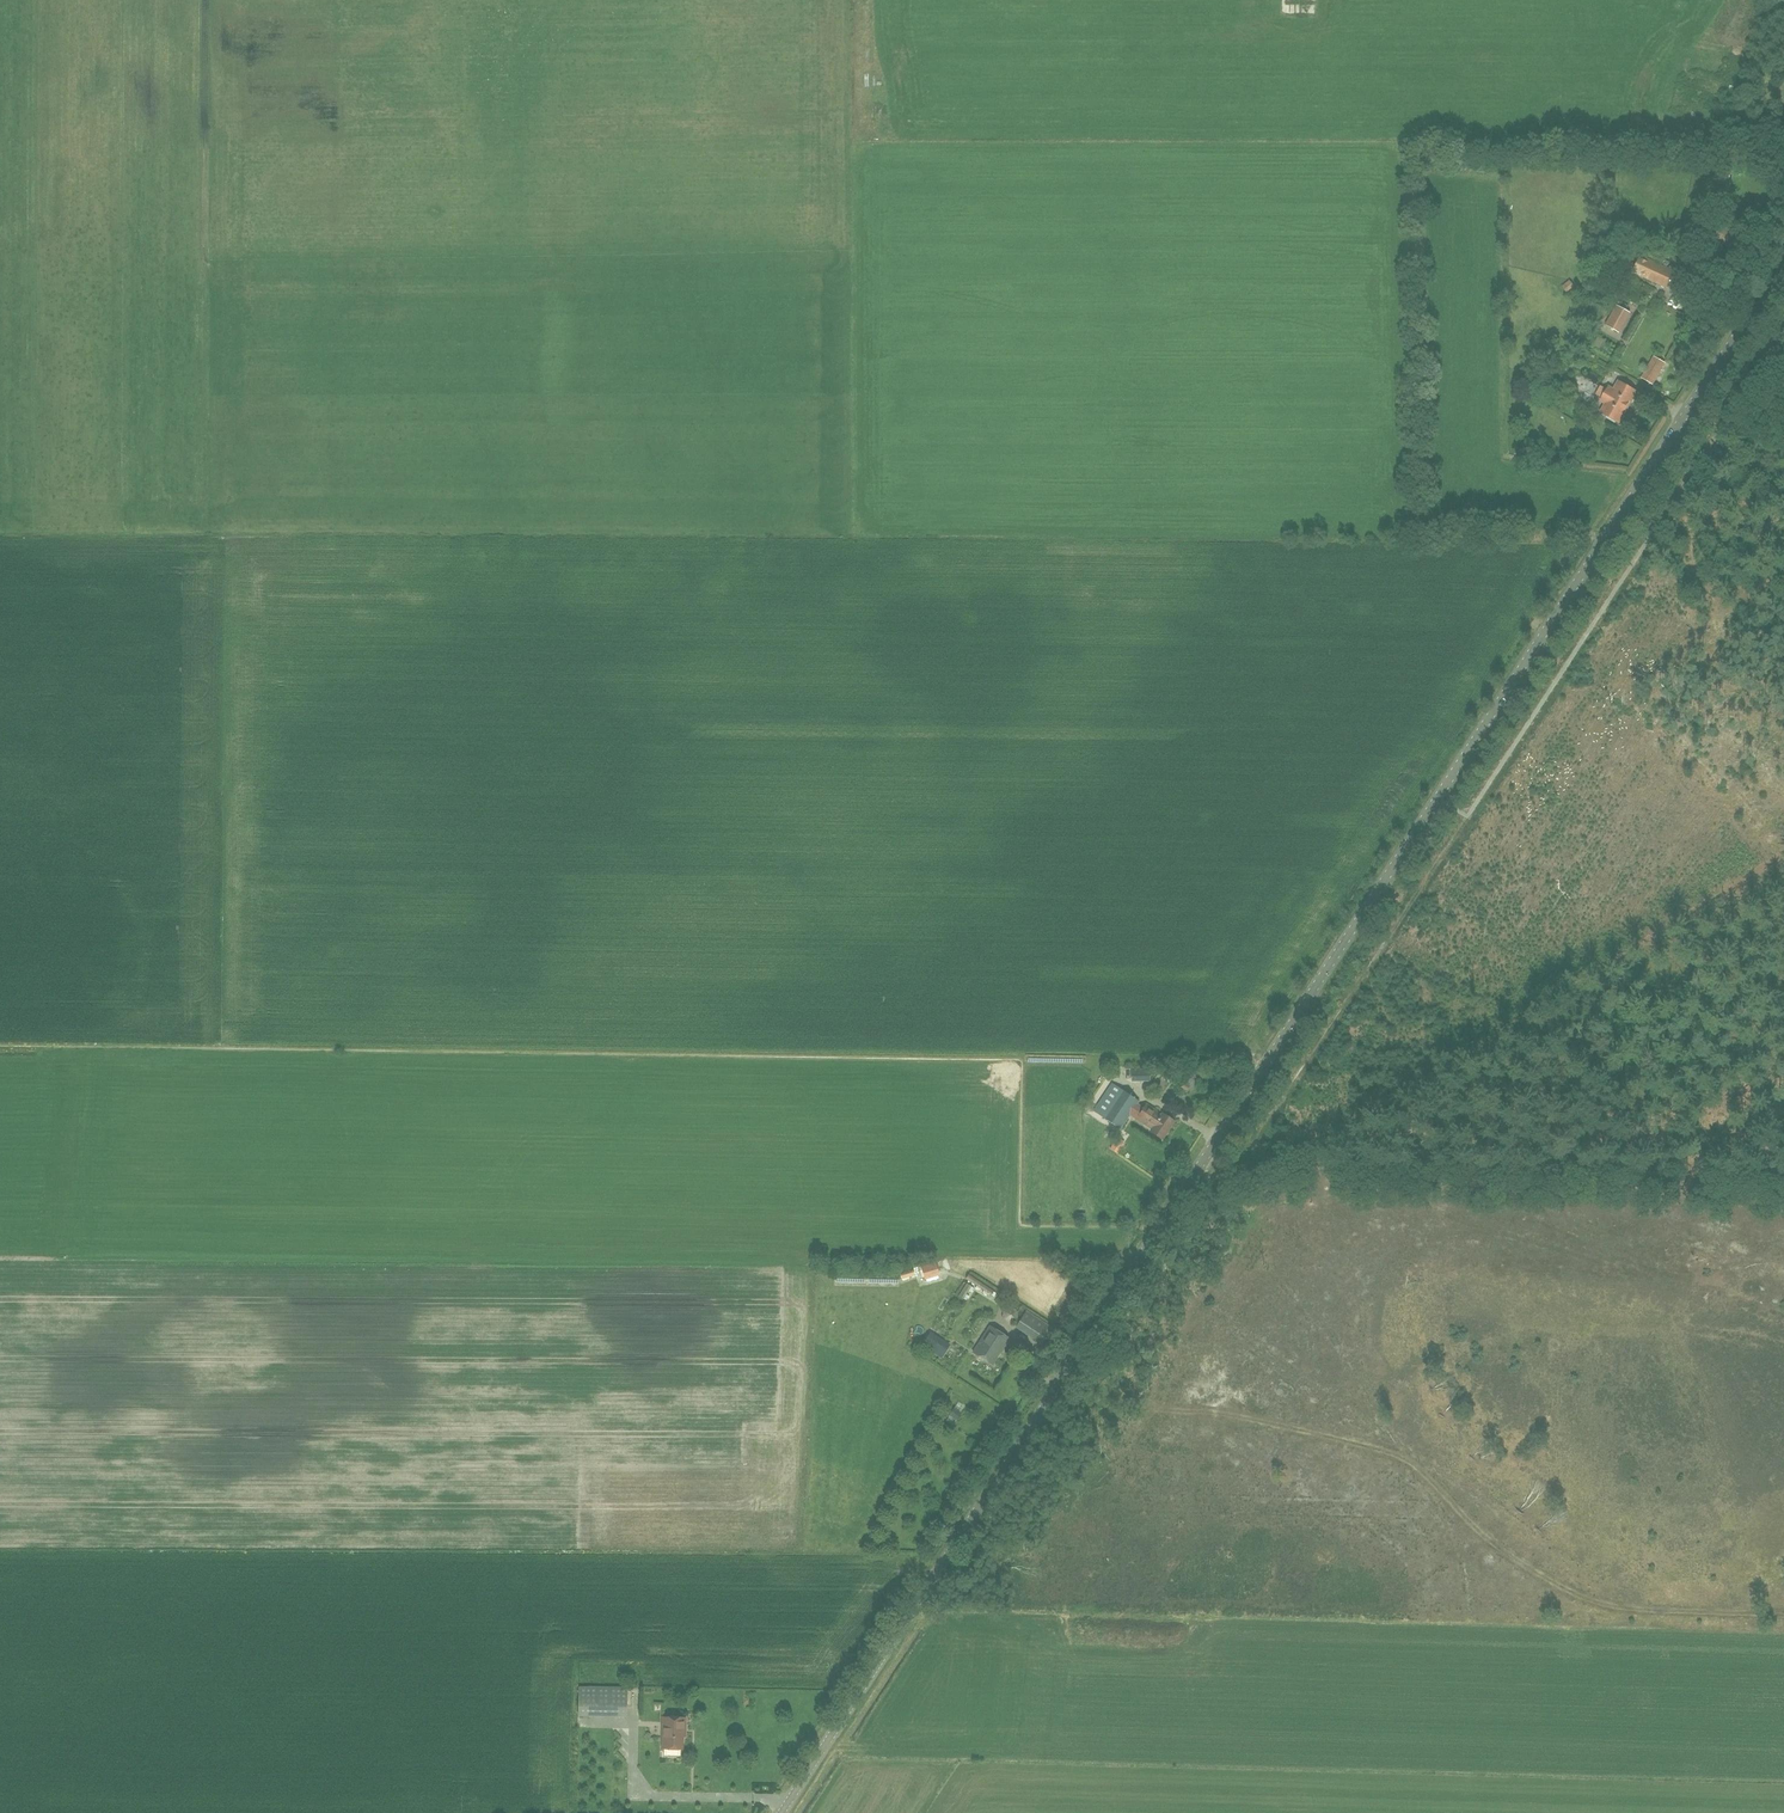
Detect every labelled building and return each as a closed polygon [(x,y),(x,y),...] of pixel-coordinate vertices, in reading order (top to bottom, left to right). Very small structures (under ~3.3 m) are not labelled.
[(1628,270),(1634,272),(1666,288),(1673,272),(1641,257),(1637,265),(1632,262),(1628,270)] [(1606,326),(1618,332),(1629,313),(1617,306),(1606,326)] [(1654,358),(1642,379),(1653,385),(1665,364),(1654,358)] [(1595,394),(1603,399),(1601,402),(1605,404),(1601,413),(1619,424),(1637,392),(1618,381),(1614,390),(1609,387),(1608,389),(1600,385),(1595,394)] [(1161,1116),(1156,1113),(1157,1111),(1146,1103),(1143,1107),(1138,1103),(1139,1101),(1112,1084),(1093,1112),(1120,1130),(1130,1115),(1152,1130),(1154,1128),(1164,1136),(1174,1122),(1162,1114),(1161,1116)] [(1118,1154),(1125,1144),(1117,1139),(1110,1149),(1118,1154)] [(935,1264),(922,1267),(925,1278),(938,1275),(935,1264)] [(899,1276),(901,1280),(914,1276),(913,1272),(899,1276)] [(966,1278),(976,1285),(994,1297),(997,1293),(994,1291),(968,1274),(966,1278)] [(966,1285),(958,1298),(963,1302),(971,1289),(966,1285)] [(1043,1344),(1053,1330),(1026,1313),(1017,1327),(1043,1344)] [(993,1366),(1010,1340),(990,1327),(973,1353),(993,1366)] [(928,1337),(921,1347),(931,1353),(938,1343),(928,1337)] [(579,1717),(627,1717),(628,1688),(579,1687),(579,1717)] [(663,1749),(683,1750),(683,1737),(685,1737),(686,1719),(663,1718),(663,1749)]
